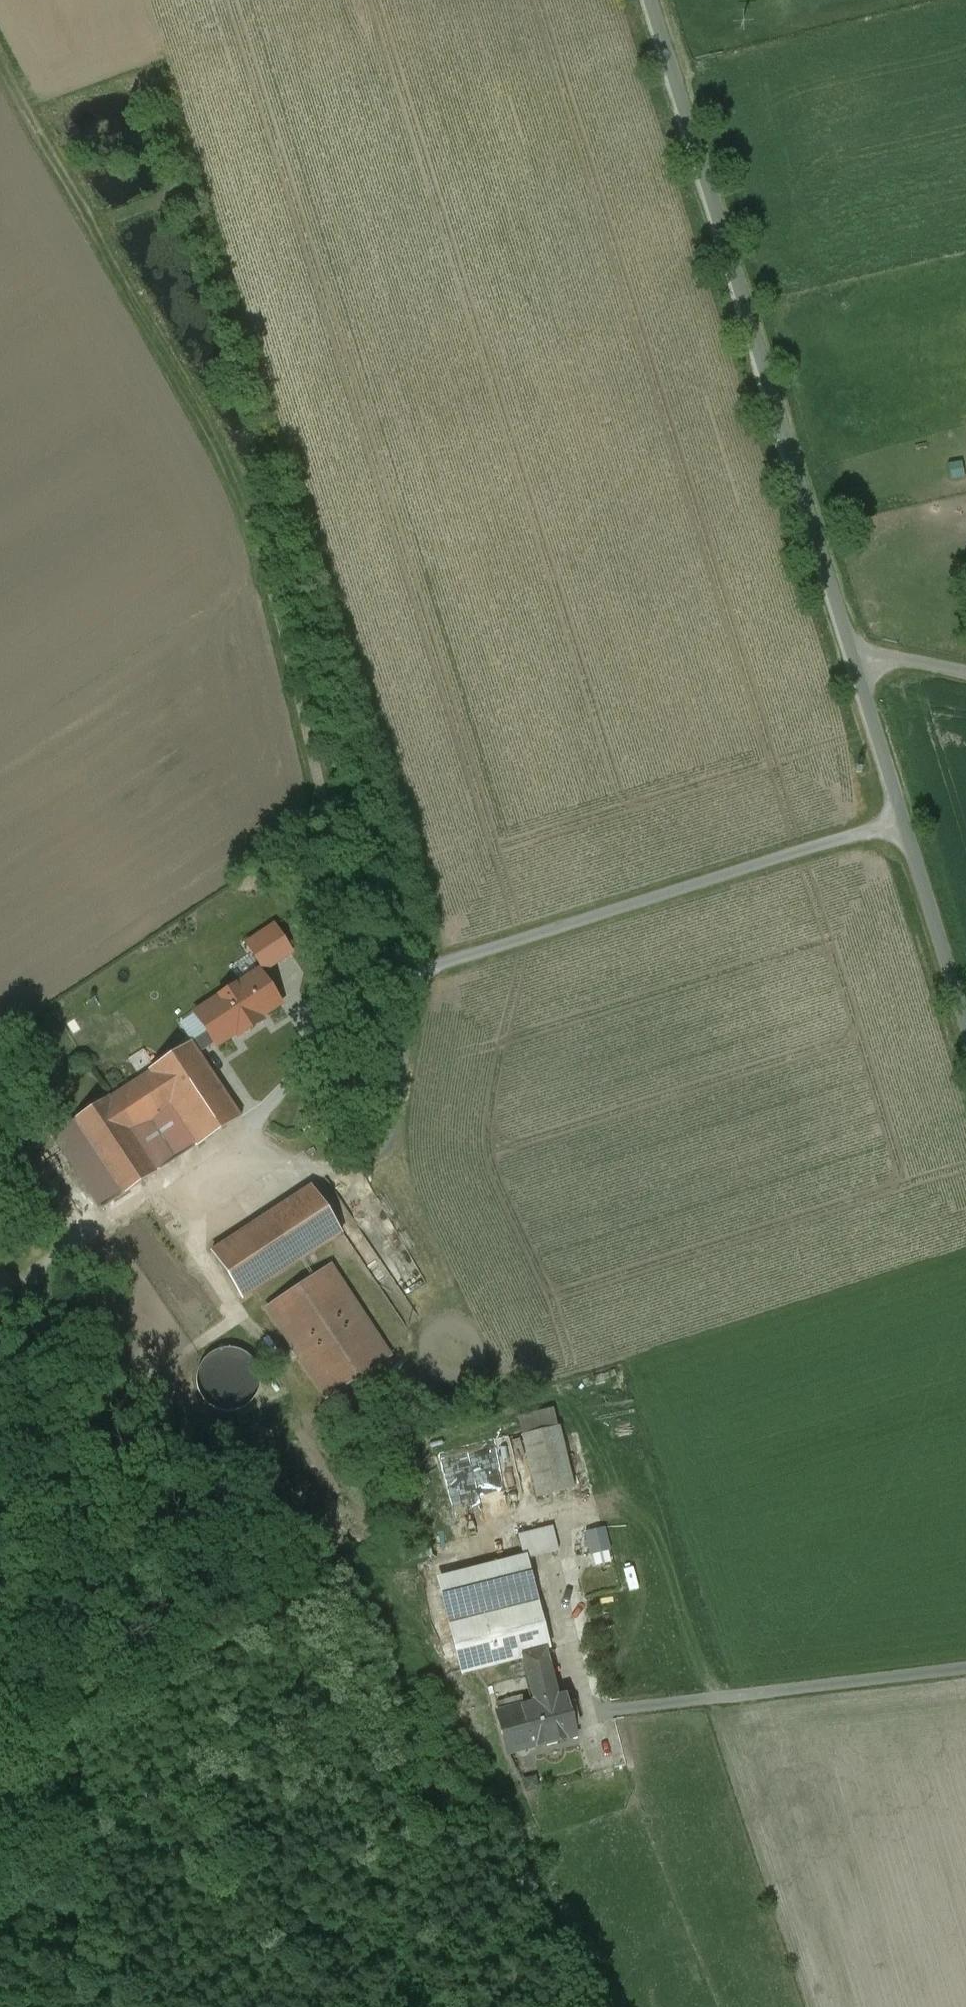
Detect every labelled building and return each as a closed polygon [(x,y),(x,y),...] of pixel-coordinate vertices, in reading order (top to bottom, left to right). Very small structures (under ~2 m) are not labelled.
[(159,1083),(200,1056),(157,991),(116,1018),(139,1053),(138,1054),(147,1068),(148,1067),(152,1072),(159,1083)] [(110,1097),(52,1134),(101,1210),(241,1119),(200,1056),(159,1083),(152,1072),(111,1099),(110,1097)] [(241,1298),(342,1233),(312,1187),(211,1253),(241,1298)] [(327,1399),(390,1357),(330,1266),(267,1308),(327,1399)] [(200,1368),(198,1374),(198,1380),(198,1385),(200,1391),(202,1396),(205,1401),(210,1405),(215,1408),(220,1410),(226,1411),(232,1412),(237,1411),(243,1409),(248,1406),(252,1402),(256,1397),(258,1392),(260,1386),(261,1381),(260,1375),(259,1369),(256,1364),(253,1359),(249,1355),(244,1352),(238,1350),(233,1349),(227,1349),(221,1350),(216,1352),(211,1355),(206,1359),(203,1363),(200,1368)] [(519,1420),(537,1498),(573,1490),(555,1412),(519,1420)] [(519,1536),(526,1560),(559,1552),(553,1527),(519,1536)] [(604,1530),(588,1533),(592,1554),(608,1551),(604,1530)] [(544,1652),(548,1650),(525,1560),(440,1582),(464,1672),(525,1657),(544,1652)] [(525,1657),(537,1703),(556,1698),(544,1652),(525,1657)] [(537,1703),(497,1714),(508,1754),(578,1735),(567,1695),(556,1698),(537,1703)]
